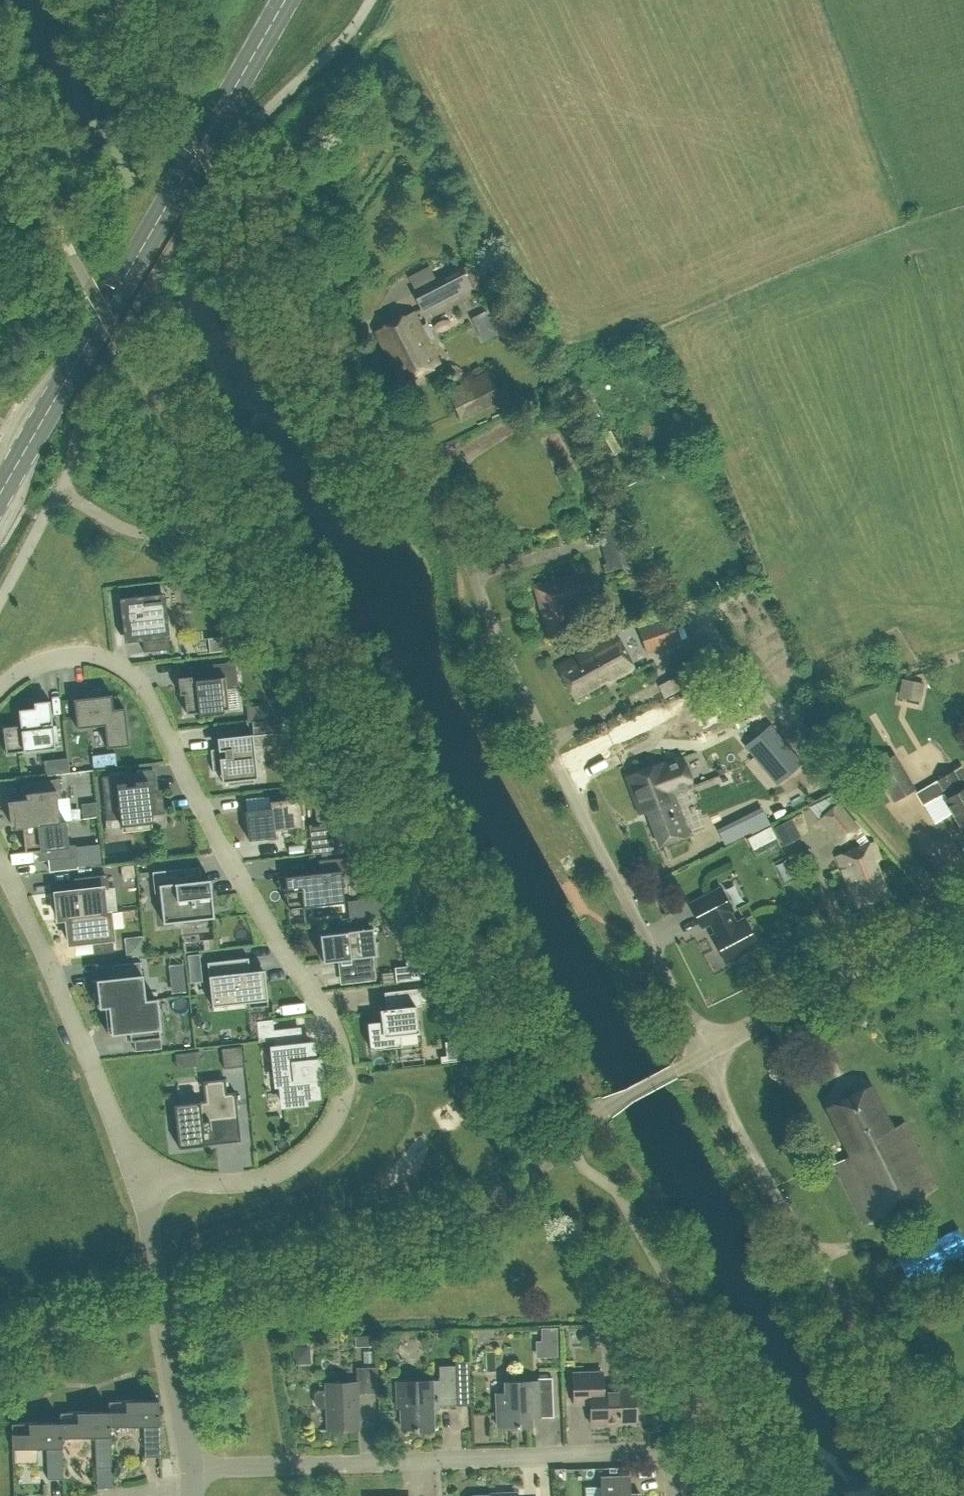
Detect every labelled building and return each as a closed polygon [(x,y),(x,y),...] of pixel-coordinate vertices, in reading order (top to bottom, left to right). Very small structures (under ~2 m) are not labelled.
[(414,292),(423,310),(470,287),(461,269),(414,292)] [(375,331),(382,344),(401,382),(439,363),(413,312),(382,328),(375,331)] [(504,399),(489,369),(446,391),(461,420),(504,399)] [(615,568),(636,562),(625,524),(604,530),(615,568)] [(576,573),(566,575),(533,584),(548,638),(576,630),(569,604),(584,600),(576,573)] [(144,652),(171,649),(164,593),(119,597),(124,641),(143,639),(144,652)] [(642,650),(675,639),(669,622),(636,633),(642,650)] [(634,668),(616,634),(557,666),(574,698),(613,676),(615,679),(634,668)] [(669,662),(676,676),(682,688),(718,669),(705,643),(669,662)] [(207,678),(192,680),(192,676),(178,677),(179,694),(184,694),(186,713),(199,712),(199,715),(224,712),(223,709),(228,709),(226,689),(238,688),(235,662),(205,665),(207,678)] [(903,681),(900,697),(919,701),(922,685),(903,681)] [(77,727),(90,726),(104,724),(106,747),(128,745),(124,707),(113,708),(111,694),(102,695),(102,688),(92,689),(92,692),(87,692),(86,690),(84,690),(85,697),(74,698),(77,727)] [(738,688),(691,711),(699,727),(746,705),(738,688)] [(33,702),(34,707),(18,709),(19,713),(20,725),(3,727),(6,753),(16,752),(47,748),(59,747),(56,725),(52,725),(50,700),(33,702)] [(271,707),(263,707),(263,717),(272,717),(271,707)] [(771,726),(758,737),(765,746),(755,754),(771,773),(782,764),(790,773),(802,763),(771,726)] [(213,771),(220,771),(222,782),(257,778),(254,747),(274,745),(273,733),(253,735),(253,733),(217,737),(218,748),(211,749),(213,771)] [(915,788),(894,753),(872,766),(893,801),(915,788)] [(674,794),(675,795),(678,794),(677,792),(692,786),(681,757),(663,764),(662,762),(626,776),(638,808),(674,794)] [(961,765),(937,780),(937,781),(916,793),(923,804),(944,791),(947,797),(944,799),(963,832),(963,770),(961,765)] [(148,815),(164,813),(162,789),(155,790),(154,782),(132,785),(131,773),(102,776),(107,820),(124,818),(125,828),(149,825),(148,815)] [(22,826),(59,822),(59,821),(57,799),(61,798),(59,778),(27,782),(28,798),(10,800),(13,827),(22,826)] [(646,806),(647,810),(660,845),(689,834),(675,795),(646,806)] [(270,801),(270,808),(245,811),(248,840),(275,837),(274,829),(302,826),(299,797),(270,801)] [(817,819),(839,845),(861,827),(839,802),(817,819)] [(753,832),(770,824),(761,809),(746,816),(745,814),(719,827),(727,843),(752,830),(753,832)] [(22,826),(25,851),(42,849),(43,860),(77,856),(75,844),(69,845),(66,820),(59,821),(59,822),(22,826)] [(336,821),(309,824),(312,853),(339,850),(336,821)] [(880,858),(873,841),(837,856),(857,906),(888,894),(874,861),(880,858)] [(798,846),(784,849),(787,862),(800,860),(798,846)] [(101,863),(99,850),(84,852),(85,865),(101,863)] [(288,909),(344,902),(340,872),(348,871),(346,857),(318,861),(319,872),(284,876),(288,909)] [(154,893),(159,892),(163,923),(214,917),(209,878),(201,879),(200,866),(152,871),(154,893)] [(66,917),(106,913),(105,912),(103,888),(107,888),(106,875),(75,879),(77,890),(55,892),(58,919),(66,918),(66,917)] [(744,918),(736,923),(729,911),(732,910),(720,887),(690,903),(702,926),(710,922),(716,933),(712,935),(725,961),(758,944),(744,918)] [(66,917),(66,918),(69,943),(94,940),(95,951),(113,949),(111,938),(113,938),(110,912),(105,912),(106,913),(66,917)] [(335,932),(319,934),(322,961),(340,959),(343,980),(363,978),(360,957),(376,955),(373,927),(350,930),(350,927),(335,929),(335,932)] [(248,957),(207,962),(212,1006),(248,1002),(248,1008),(268,1005),(264,969),(250,970),(248,957)] [(104,1005),(144,1000),(140,961),(112,964),(113,978),(94,980),(97,1006),(105,1006),(104,1005)] [(169,965),(170,979),(184,978),(183,964),(169,965)] [(407,967),(408,981),(427,979),(419,965),(407,967)] [(370,1049),(401,1045),(401,1044),(400,1033),(417,1031),(417,1033),(418,1032),(415,1006),(421,1005),(419,988),(384,992),(386,1008),(380,1009),(380,1010),(381,1010),(382,1021),(367,1022),(370,1049)] [(104,1005),(105,1006),(107,1033),(129,1031),(130,1040),(134,1040),(135,1051),(161,1048),(156,998),(144,1000),(104,1005)] [(269,1019),(257,1021),(258,1035),(271,1033),(269,1019)] [(312,1043),(302,1044),(297,1044),(295,1030),(275,1032),(276,1048),(279,1048),(283,1082),(280,1082),(283,1104),(305,1102),(304,1097),(317,1096),(315,1076),(321,1076),(319,1060),(314,1060),(312,1043)] [(457,1040),(445,1041),(447,1062),(467,1059),(457,1040)] [(241,1046),(221,1048),(223,1068),(244,1066),(241,1046)] [(199,1050),(175,1053),(176,1067),(201,1065),(199,1050)] [(226,1093),(224,1078),(202,1081),(205,1100),(174,1104),(179,1148),(205,1145),(204,1140),(216,1138),(214,1117),(238,1114),(235,1092),(226,1093)] [(863,1223),(936,1187),(903,1122),(891,1128),(869,1085),(826,1106),(850,1155),(833,1164),(863,1223)] [(912,1286),(963,1260),(963,1241),(957,1226),(897,1258),(912,1286)] [(549,1341),(549,1355),(557,1355),(557,1328),(542,1328),(542,1341),(549,1341)] [(355,1346),(370,1346),(370,1335),(355,1335),(355,1346)] [(432,1406),(457,1405),(455,1365),(439,1365),(439,1379),(397,1381),(398,1407),(401,1407),(402,1428),(413,1427),(413,1430),(433,1430),(432,1406)] [(357,1393),(378,1392),(377,1366),(356,1367),(357,1381),(325,1382),(326,1390),(318,1390),(315,1393),(315,1404),(318,1407),(326,1406),(327,1429),(359,1428),(357,1393)] [(590,1424),(610,1423),(610,1420),(636,1419),(635,1406),(642,1405),(641,1386),(603,1388),(602,1371),(573,1372),(574,1403),(590,1402),(590,1424)] [(531,1426),(530,1410),(539,1410),(539,1417),(553,1416),(552,1377),(537,1377),(537,1380),(505,1381),(505,1392),(496,1392),(497,1426),(515,1425),(515,1426),(531,1426)] [(144,1457),(160,1456),(158,1399),(157,1399),(140,1400),(108,1401),(108,1406),(108,1411),(109,1411),(110,1426),(143,1424),(144,1457)] [(96,1468),(112,1467),(110,1426),(109,1411),(108,1411),(92,1411),(59,1413),(60,1417),(60,1422),(61,1422),(61,1437),(62,1437),(95,1436),(96,1468)] [(12,1448),(46,1447),(47,1479),(63,1478),(62,1437),(61,1437),(61,1422),(60,1422),(43,1423),(11,1425),(12,1448)] [(640,1492),(629,1493),(628,1476),(601,1477),(602,1495),(640,1495),(640,1492)] [(576,1495),(591,1495),(591,1477),(577,1477),(576,1495)]
